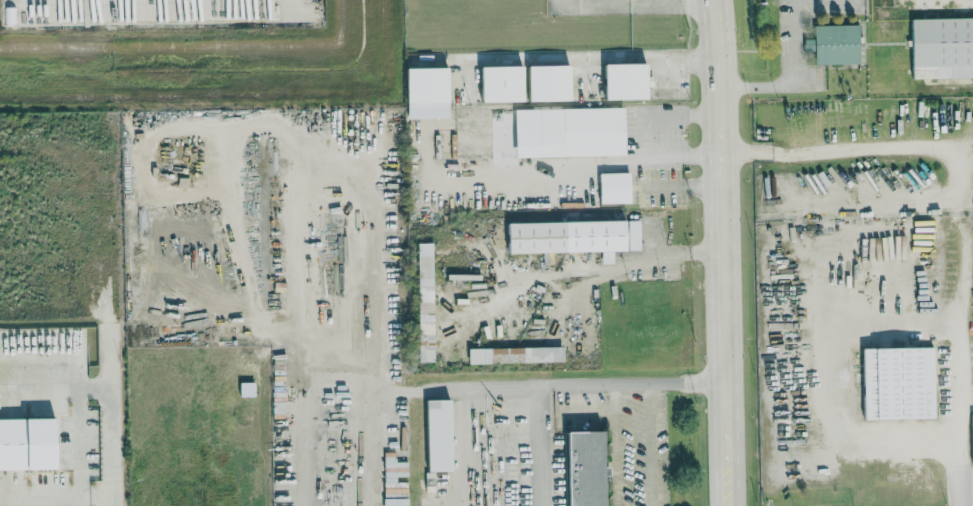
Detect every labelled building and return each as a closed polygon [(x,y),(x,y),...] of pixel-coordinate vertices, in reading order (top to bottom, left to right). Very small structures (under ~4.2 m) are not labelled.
[(972,77),(972,17),(907,17),(908,78),(972,77)] [(855,24),(811,24),(811,38),(802,38),(802,50),(811,50),(812,64),(856,63),(855,24)] [(655,99),(654,63),(605,64),(605,82),(606,100),(655,99)] [(577,64),(534,65),(535,101),(578,100),(577,64)] [(487,66),(488,102),(530,101),(529,65),(487,66)] [(456,102),(455,67),(413,68),(413,103),(456,102)] [(629,155),(628,107),(544,109),(545,157),(629,155)] [(603,173),(604,203),(635,203),(634,173),(603,173)] [(604,252),(605,264),(616,264),(616,251),(643,250),(643,220),(515,222),(515,253),(604,252)] [(436,242),(420,242),(421,347),(423,347),(423,361),(429,361),(429,357),(437,357),(436,242)] [(471,364),(568,362),(568,347),(471,349),(471,364)] [(931,347),(857,348),(859,419),(932,418),(931,347)] [(431,400),(432,471),(458,471),(457,399),(431,400)] [(65,469),(64,418),(0,419),(0,470),(65,469)] [(571,432),(573,505),(613,505),(612,431),(571,432)] [(410,477),(410,462),(398,462),(398,452),(387,452),(386,477),(410,477)] [(410,488),(386,488),(387,505),(410,505),(410,488)]
